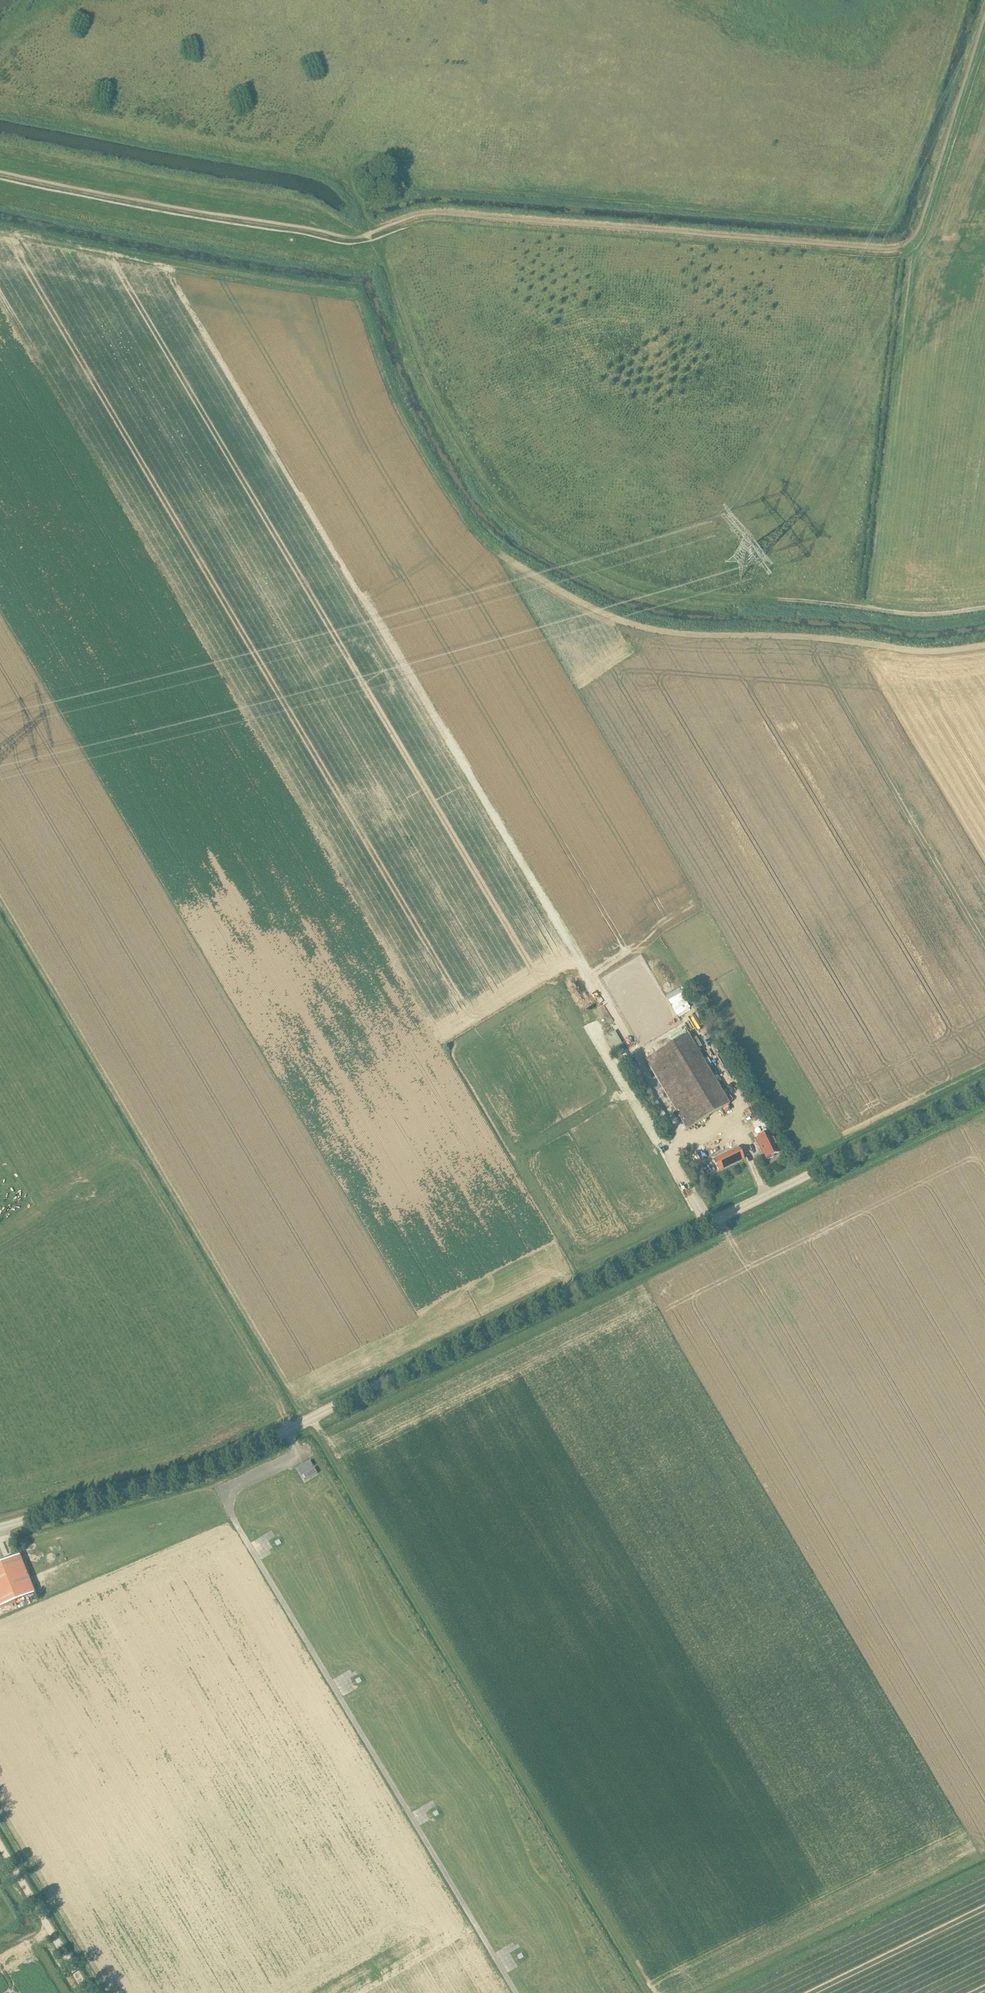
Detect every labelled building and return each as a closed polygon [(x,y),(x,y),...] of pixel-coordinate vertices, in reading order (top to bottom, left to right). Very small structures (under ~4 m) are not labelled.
[(666,1018),(654,1025),(658,1032),(670,1026),(666,1018)] [(688,1129),(729,1104),(687,1034),(646,1059),(688,1129)] [(756,1139),(765,1159),(767,1158),(768,1159),(774,1156),(773,1155),(780,1152),(770,1132),(756,1139)] [(738,1147),(713,1159),(718,1171),(744,1159),(738,1147)] [(312,1466),(309,1461),(297,1468),(300,1473),(312,1466)] [(304,1480),(317,1473),(314,1468),(301,1475),(304,1480)] [(0,1563),(0,1607),(33,1594),(18,1556),(0,1563)]
